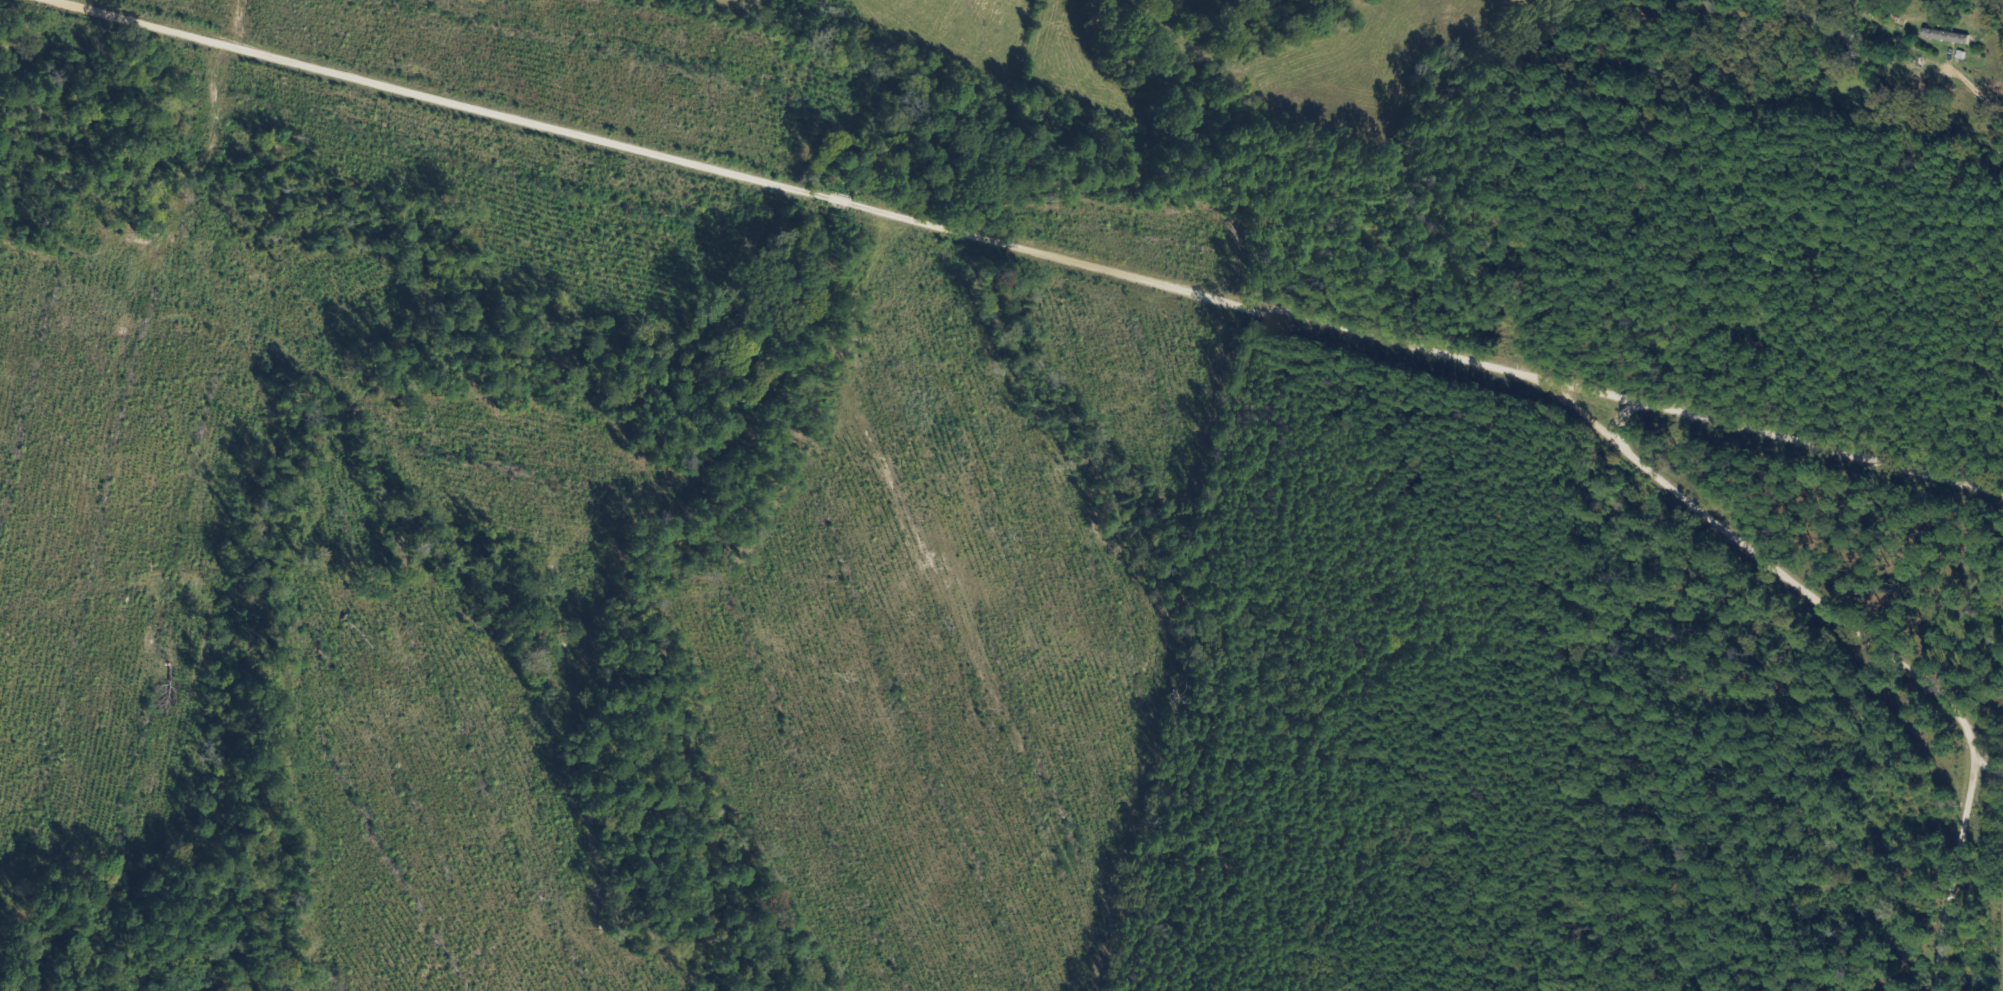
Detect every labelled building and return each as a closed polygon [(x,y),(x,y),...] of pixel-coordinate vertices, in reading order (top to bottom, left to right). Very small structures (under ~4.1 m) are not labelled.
[(1969,38),(1921,29),(1920,40),(1967,48),(1969,38)]
